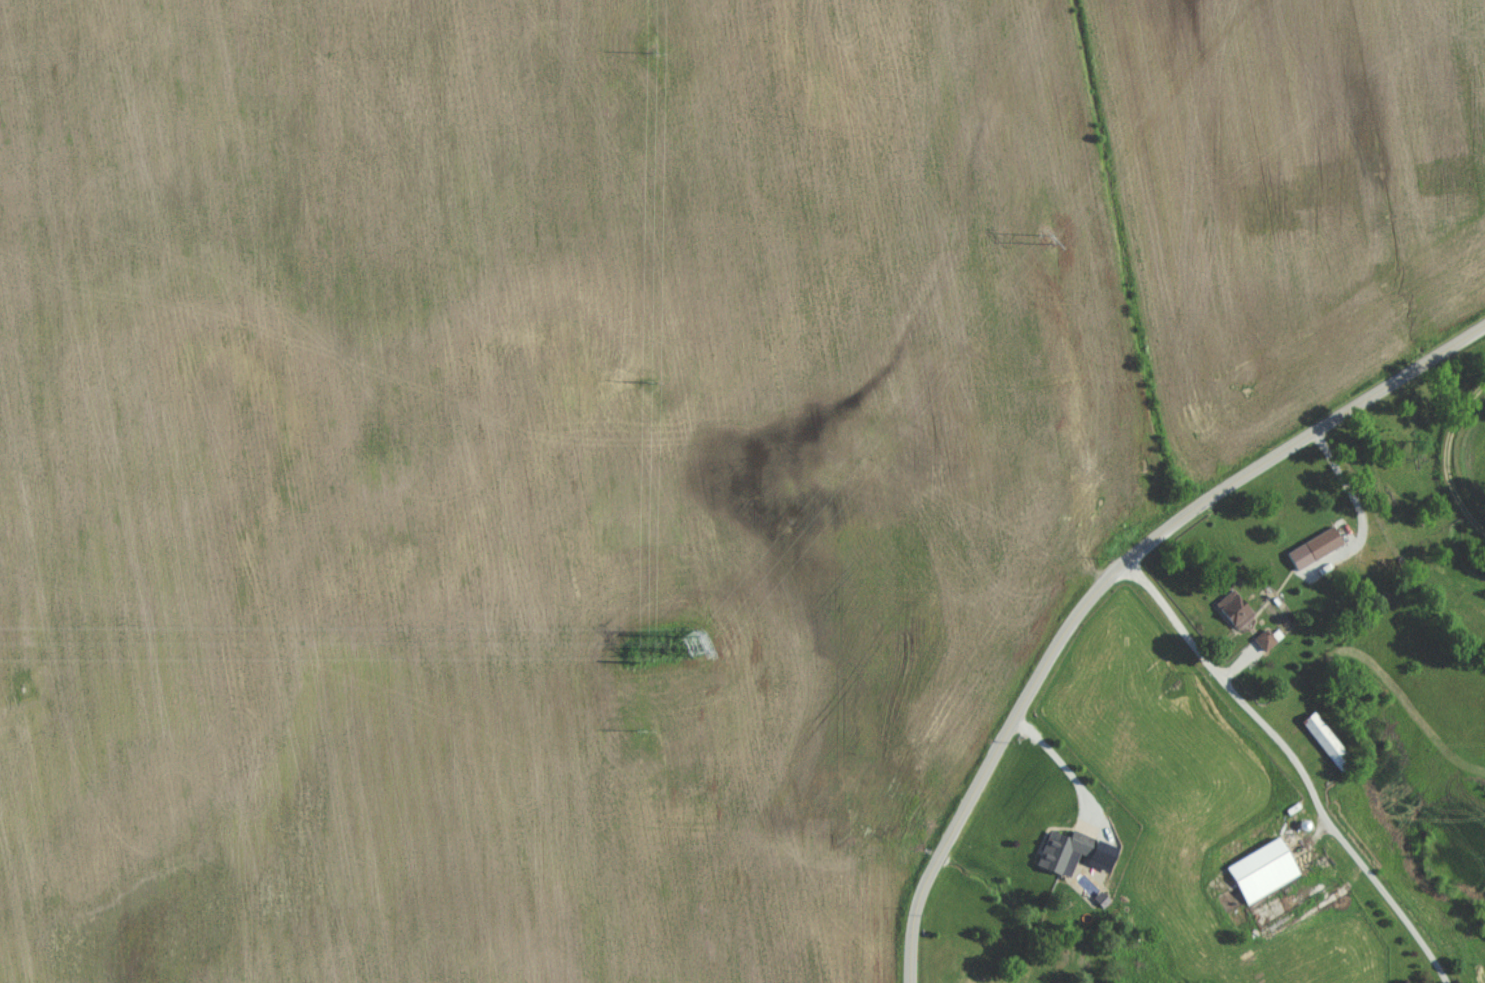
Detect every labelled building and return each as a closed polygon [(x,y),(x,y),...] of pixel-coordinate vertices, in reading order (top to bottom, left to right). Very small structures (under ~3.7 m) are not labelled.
[(1299,567),(1347,545),(1339,525),(1290,547),(1299,567)] [(1256,615),(1238,587),(1218,601),(1237,628),(1256,615)] [(1256,637),(1266,651),(1280,641),(1270,627),(1256,637)] [(1304,720),(1341,768),(1348,762),(1343,755),(1349,751),(1317,710),(1304,720)] [(1053,828),(1043,853),(1039,863),(1073,876),(1081,852),(1091,856),(1098,837),(1075,829),(1072,835),(1053,828)] [(1231,863),(1248,901),(1304,875),(1286,837),(1231,863)]
